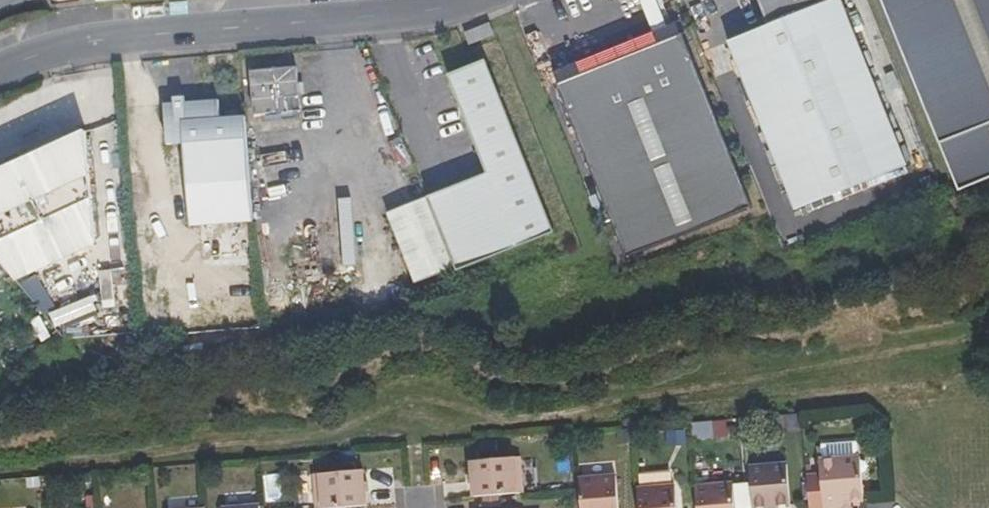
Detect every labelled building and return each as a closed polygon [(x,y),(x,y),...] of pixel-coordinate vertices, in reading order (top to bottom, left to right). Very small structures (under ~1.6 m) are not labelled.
[(791,206),(897,164),(844,25),(840,13),(834,0),(742,0),(752,24),(717,39),(733,75),(739,89),(791,206)] [(950,189),(988,173),(988,0),(876,0),(950,189)] [(853,22),(849,10),(840,13),(844,25),(853,22)] [(478,32),(474,22),(451,32),(455,42),(478,32)] [(741,205),(670,31),(662,34),(663,68),(666,96),(675,134),(683,159),(694,187),(705,211),(709,218),(741,205)] [(615,256),(709,218),(705,211),(694,187),(683,159),(675,134),(666,96),(663,68),(662,34),(544,83),(615,256)] [(544,231),(475,59),(438,74),(477,172),(415,197),(441,260),(445,271),(544,231)] [(287,108),(284,65),(237,68),(241,112),(249,111),(285,109),(287,108)] [(739,89),(733,75),(724,78),(730,92),(739,89)] [(176,101),(176,106),(173,106),(172,101),(172,95),(161,96),(161,102),(151,103),(154,142),(170,141),(177,223),(241,218),(233,114),(207,116),(206,98),(176,101)] [(285,109),(249,111),(249,121),(285,118),(285,109)] [(92,129),(95,149),(114,147),(111,126),(92,129)] [(84,243),(75,128),(13,157),(10,153),(0,157),(0,274),(5,279),(84,243)] [(415,197),(413,192),(372,208),(398,277),(441,260),(415,197)] [(61,320),(102,305),(96,291),(56,305),(61,320)] [(729,420),(692,423),(694,440),(730,437),(729,420)] [(622,430),(621,422),(606,423),(607,436),(622,434),(622,430)] [(811,504),(828,505),(828,495),(838,495),(850,495),(850,454),(847,454),(847,440),(809,440),(811,504)] [(513,486),(511,454),(457,457),(459,490),(513,486)] [(773,460),(738,462),(742,507),(751,507),(759,500),(765,500),(775,500),(773,460)] [(355,499),(352,467),(302,470),(304,504),(355,499)] [(604,470),(567,473),(569,507),(606,507),(604,470)] [(28,479),(27,471),(14,472),(15,480),(28,479)] [(721,478),(685,480),(687,507),(723,507),(721,478)] [(663,481),(626,483),(628,507),(664,507),(663,481)] [(828,495),(828,505),(837,505),(838,495),(828,495)] [(765,500),(759,500),(751,507),(765,507),(765,500)]
